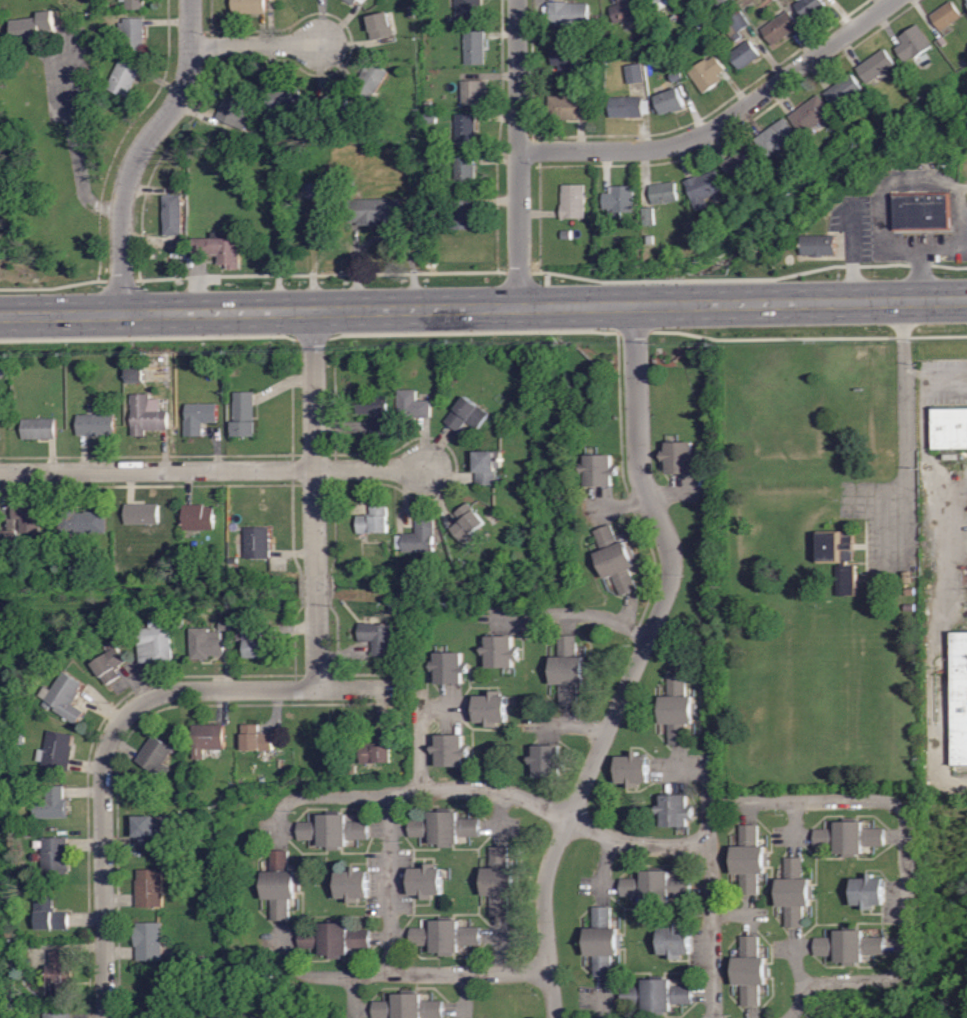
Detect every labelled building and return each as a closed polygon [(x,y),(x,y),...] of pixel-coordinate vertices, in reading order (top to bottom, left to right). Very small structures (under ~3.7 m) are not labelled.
[(120,3),(120,0),(146,0),(146,1),(145,1),(145,10),(127,10),(127,3),(120,3)] [(232,16),(232,0),(265,0),(266,15),(232,16)] [(456,24),(456,0),(483,0),(483,10),(480,10),(480,24),(456,24)] [(619,5),(618,0),(641,0),(647,19),(625,25),(624,22),(614,25),(610,8),(619,5)] [(654,6),(650,0),(668,0),(671,5),(661,11),(658,4),(654,6)] [(719,12),(711,0),(725,0),(729,5),(719,12)] [(794,5),(801,0),(822,0),(827,7),(806,22),(794,5)] [(570,1),(570,3),(589,3),(589,27),(550,27),(550,6),(548,6),(548,1),(570,1)] [(964,17),(943,33),(931,16),(952,1),(964,17)] [(801,27),(774,47),(761,30),(789,10),(801,27)] [(751,26),(740,33),(741,36),(734,42),(721,24),(741,11),(751,26)] [(56,31),(43,33),(44,40),(15,44),(13,22),(41,18),(40,13),(54,12),(56,31)] [(391,28),(392,28),(394,37),(371,41),(369,33),(371,33),(367,18),(388,13),(391,28)] [(145,52),(125,52),(125,37),(120,37),(119,24),(125,24),(125,19),(145,19),(145,52)] [(934,47),(915,60),(914,58),(906,63),(896,49),(903,44),(899,37),(918,24),(934,47)] [(485,65),(465,65),(465,31),(485,31),(485,65)] [(948,46),(944,49),(938,42),(943,39),(948,46)] [(761,57),(740,72),(728,55),(749,40),(761,57)] [(623,50),(618,52),(615,45),(621,43),(623,50)] [(578,45),(578,66),(575,66),(575,76),(560,76),(560,66),(552,66),(552,45),(578,45)] [(897,65),(868,85),(857,69),(885,49),(897,65)] [(726,71),(719,76),(723,81),(704,95),(688,72),(707,58),(709,61),(716,56),(726,71)] [(143,68),(128,99),(107,89),(122,58),(143,68)] [(390,73),(371,101),(353,89),(371,61),(390,73)] [(645,82),(628,85),(624,67),(642,64),(645,82)] [(684,79),(674,83),(671,76),(681,72),(684,79)] [(864,90),(837,110),(825,93),(852,73),(864,90)] [(488,82),(488,97),(484,97),(484,107),(462,107),(462,81),(488,82)] [(687,108),(674,113),(673,111),(663,115),(655,97),(678,88),(687,108)] [(302,110),(268,111),(268,91),(301,90),(302,110)] [(248,104),(245,113),(251,116),(245,131),(217,119),(227,95),(248,104)] [(587,121),(550,121),(549,96),(586,96),(587,121)] [(831,115),(802,135),(789,116),(818,96),(831,115)] [(644,97),(644,101),(648,101),(648,115),(644,115),(644,119),(610,119),(610,97),(644,97)] [(438,113),(438,123),(426,123),(427,113),(438,113)] [(476,149),(456,149),(456,114),(476,114),(476,149)] [(799,138),(769,159),(755,139),(785,118),(799,138)] [(260,136),(259,146),(246,144),(247,134),(260,136)] [(762,161),(733,182),(721,165),(739,152),(740,153),(751,146),(762,161)] [(474,164),(476,164),(476,190),(455,190),(455,156),(474,156),(474,164)] [(830,161),(824,164),(821,159),(827,156),(830,161)] [(726,192),(707,199),(710,207),(697,212),(687,185),(685,185),(684,182),(699,176),(700,178),(717,171),(726,192)] [(679,202),(653,206),(651,186),(677,183),(679,202)] [(586,219),(564,219),(565,221),(561,221),(560,206),(563,206),(563,186),(585,185),(586,219)] [(635,213),(622,213),(622,220),(609,220),(609,210),(604,210),(604,194),(611,194),(611,187),(635,187),(635,213)] [(953,231),(894,232),(894,194),(952,193),(953,231)] [(476,211),(474,211),(474,230),(451,230),(451,197),(473,196),(473,195),(475,195),(476,211)] [(184,236),(164,237),(164,196),(183,196),(184,236)] [(401,226),(358,226),(358,223),(350,223),(349,200),(401,200),(401,226)] [(656,225),(644,226),(642,209),(655,207),(656,225)] [(731,229),(726,232),(721,224),(726,221),(731,229)] [(571,240),(563,240),(563,231),(571,231),(571,240)] [(226,233),(226,238),(242,238),(241,271),(229,271),(229,267),(220,266),(220,257),(193,256),(194,239),(213,240),(213,233),(226,233)] [(653,245),(645,246),(644,237),(652,236),(653,245)] [(837,256),(824,256),(824,258),(815,258),(815,255),(802,255),(802,236),(837,236),(837,256)] [(128,370),(128,384),(146,384),(145,369),(128,370)] [(417,420),(399,421),(399,389),(417,389),(417,400),(431,400),(431,417),(417,417),(417,420)] [(232,420),(234,420),(234,391),(253,391),(253,421),(256,421),(256,434),(232,434),(232,420)] [(130,435),(130,392),(148,392),(148,407),(157,407),(157,412),(166,412),(166,429),(143,429),(143,435),(130,435)] [(372,434),(371,413),(357,413),(356,395),(387,394),(388,410),(389,410),(390,434),(372,434)] [(459,430),(446,421),(464,395),(489,412),(478,428),(466,420),(459,430)] [(185,435),(185,418),(187,418),(186,403),(217,402),(217,421),(202,421),(202,435),(185,435)] [(932,407),(966,407),(966,448),(933,448),(932,407)] [(87,435),(87,433),(77,434),(77,414),(113,413),(114,433),(87,435)] [(22,438),(22,418),(54,418),(54,437),(22,438)] [(693,473),(666,472),(666,462),(661,462),(661,447),(666,447),(666,441),(692,441),(692,455),(697,455),(697,462),(693,461),(693,473)] [(476,483),(475,451),(501,450),(501,467),(495,467),(496,483),(476,483)] [(612,485),(585,485),(585,475),(581,475),(581,459),(585,459),(585,454),(612,454),(612,467),(616,467),(616,474),(612,474),(612,485)] [(461,540),(460,541),(449,527),(457,521),(456,520),(459,517),(455,511),(468,501),(484,521),(461,540)] [(126,523),(125,503),(158,503),(158,523),(126,523)] [(215,529),(184,529),(185,503),(204,503),(204,506),(215,506),(215,529)] [(357,531),(357,514),(367,513),(367,512),(372,512),(372,505),(388,505),(389,518),(387,518),(387,531),(357,531)] [(20,531),(20,517),(12,517),(11,506),(38,506),(39,531),(20,531)] [(60,532),(59,507),(75,507),(75,512),(85,512),(85,510),(105,510),(106,531),(60,532)] [(402,551),(402,548),(396,548),(396,534),(402,534),(402,533),(417,532),(416,519),(433,518),(434,550),(402,551)] [(620,595),(611,575),(605,578),(602,571),(599,572),(594,561),(597,559),(594,552),(600,549),(592,530),(609,523),(618,542),(624,539),(627,547),(630,545),(635,557),(632,558),(635,565),(628,568),(636,588),(620,595)] [(246,557),(246,526),(270,526),(270,557),(246,557)] [(855,594),(837,595),(836,564),(841,564),(841,562),(817,562),(817,530),(841,530),(841,532),(853,532),(853,542),(854,542),(854,549),(853,549),(853,559),(846,560),(846,564),(855,564),(855,594)] [(141,662),(138,628),(150,627),(150,620),(163,619),(164,626),(170,625),(173,659),(141,662)] [(391,655),(373,655),(373,640),(359,640),(359,623),(391,624),(391,655)] [(244,657),(244,639),(237,640),(236,627),(262,626),(262,635),(263,635),(263,640),(271,640),(271,656),(244,657)] [(209,631),(222,630),(222,637),(224,637),(224,654),(210,654),(210,658),(192,658),(191,627),(209,627),(209,631)] [(950,631),(966,630),(966,764),(951,764),(950,631)] [(513,667),(487,667),(487,656),(482,656),(482,641),(487,641),(487,635),(513,635),(513,649),(518,649),(518,656),(513,656),(513,667)] [(576,704),(558,704),(558,683),(551,683),(551,675),(548,675),(548,664),(551,664),(551,655),(558,655),(558,635),(575,635),(575,655),(583,655),(583,662),(586,662),(586,675),(583,675),(583,683),(576,683),(576,704)] [(106,683),(94,662),(107,654),(103,646),(115,639),(126,660),(117,665),(118,666),(115,668),(119,675),(106,683)] [(462,683),(436,683),(436,673),(431,673),(431,657),(436,657),(436,651),(462,652),(462,665),(467,665),(467,672),(462,672),(462,683)] [(76,724),(54,709),(56,706),(52,703),(48,708),(42,704),(45,698),(39,694),(45,685),(51,689),(64,670),(82,683),(77,690),(80,691),(72,702),(85,711),(76,724)] [(686,743),(668,743),(668,722),(661,722),(661,715),(658,715),(658,703),(660,703),(660,695),(668,695),(668,674),(685,674),(685,694),(693,694),(693,702),(696,702),(696,714),(693,714),(693,722),(686,722),(686,743)] [(497,726),(481,726),(481,722),(475,722),(475,695),(486,695),(486,689),(495,689),(495,695),(506,695),(506,721),(497,721),(497,726)] [(242,749),(242,723),(258,723),(259,730),(263,730),(263,732),(272,732),(272,749),(242,749)] [(203,758),(193,758),(193,724),(223,724),(223,748),(203,748),(203,758)] [(68,770),(42,764),(43,760),(36,759),(39,748),(45,749),(49,729),(73,733),(71,744),(73,744),(68,770)] [(360,762),(359,743),(373,742),(373,730),(390,729),(391,761),(360,762)] [(164,774),(158,770),(156,773),(136,759),(153,733),(173,747),(163,763),(169,767),(164,774)] [(463,766),(436,766),(436,755),(432,755),(432,740),(436,740),(436,734),(463,734),(463,744),(468,744),(468,758),(463,758),(463,766)] [(560,776),(533,776),(533,765),(529,765),(529,750),(533,750),(533,744),(560,744),(560,758),(564,758),(564,765),(560,765),(560,776)] [(638,786),(623,786),(623,782),(617,782),(616,755),(628,755),(628,750),(637,750),(637,755),(647,755),(647,781),(638,781),(638,786)] [(35,817),(35,800),(48,800),(48,785),(63,785),(64,799),(68,799),(68,816),(35,817)] [(688,826),(661,826),(661,816),(656,816),(656,800),(661,800),(661,794),(687,794),(687,808),(692,808),(692,815),(688,815),(688,826)] [(437,847),(437,843),(430,843),(430,836),(409,837),(408,819),(429,818),(429,811),(436,811),(436,808),(450,808),(450,811),(457,811),(457,818),(478,818),(478,836),(457,836),(457,843),(450,843),(450,847),(437,847)] [(327,849),(327,846),(319,846),(319,838),(298,839),(298,821),(319,820),(319,813),(326,813),(326,810),(339,810),(339,813),(347,813),(347,820),(367,820),(368,838),(346,839),(347,845),(339,845),(339,849),(327,849)] [(135,848),(135,834),(134,834),(133,815),(167,814),(168,831),(154,832),(154,848),(135,848)] [(843,856),(843,853),(835,853),(835,846),(814,846),(814,828),(835,828),(834,821),(842,820),(842,817),(855,817),(855,820),(862,820),(862,827),(883,827),(883,845),(862,846),(862,852),(855,853),(855,856),(843,856)] [(758,894),(740,894),(740,873),(733,873),(733,865),(730,865),(730,853),(733,854),(733,845),(740,845),(740,825),(758,825),(758,845),(765,845),(765,852),(768,852),(768,865),(765,865),(765,872),(758,872),(758,894)] [(43,873),(42,837),(67,837),(67,850),(69,850),(70,872),(43,873)] [(507,916),(490,915),(490,894),(482,895),(483,887),(479,887),(479,875),(482,875),(482,867),(489,867),(489,846),(507,846),(507,867),(515,867),(515,874),(518,874),(518,887),(514,887),(514,894),(508,894),(507,916)] [(289,919),(271,919),(271,899),(264,899),(264,871),(271,871),(271,849),(288,849),(288,870),(295,870),(295,878),(299,878),(299,890),(295,890),(295,898),(289,898),(289,919)] [(803,927),(786,927),(786,905),(778,906),(778,898),(775,898),(775,886),(778,886),(778,878),(785,878),(785,857),(803,857),(803,878),(811,878),(811,885),(814,885),(814,898),(810,898),(810,905),(803,905),(803,927)] [(431,898),(416,898),(416,894),(409,894),(409,867),(421,867),(421,862),(430,862),(430,867),(440,867),(440,893),(431,893),(431,898)] [(358,902),(343,902),(343,898),(337,898),(337,870),(348,870),(348,865),(357,865),(357,870),(367,870),(368,897),(358,897),(358,902)] [(649,906),(649,903),(642,903),(642,895),(621,896),(620,878),(641,877),(641,870),(648,870),(648,867),(662,867),(662,870),(669,870),(669,877),(690,877),(690,895),(669,896),(669,902),(661,902),(662,906),(649,906)] [(136,906),(135,879),(138,879),(138,869),(162,868),(162,906),(136,906)] [(874,909),(859,909),(859,905),(853,905),(853,877),(864,877),(864,872),(873,872),(873,877),(884,877),(884,904),(874,904),(874,909)] [(37,929),(36,911),(35,911),(35,897),(53,896),(53,907),(55,907),(55,911),(68,911),(68,928),(37,929)] [(611,975),(594,975),(594,954),(586,954),(586,946),(583,946),(583,935),(586,935),(586,926),(593,926),(593,906),(611,906),(611,926),(618,926),(618,933),(621,933),(621,946),(618,946),(618,954),(611,954),(611,975)] [(438,955),(438,951),(431,952),(430,944),(409,945),(409,927),(430,926),(430,919),(437,919),(437,916),(450,916),(450,919),(458,919),(458,926),(478,926),(479,944),(458,945),(458,951),(450,951),(450,955),(438,955)] [(328,958),(328,954),(320,954),(320,947),(299,947),(299,929),(320,929),(319,922),(327,922),(327,919),(340,919),(340,922),(347,922),(347,929),(368,928),(368,947),(347,947),(347,954),(340,954),(340,957),(328,958)] [(681,958),(666,958),(666,954),(659,954),(659,926),(671,926),(671,921),(680,921),(680,926),(690,926),(690,953),(681,953),(681,958)] [(137,959),(137,945),(135,945),(135,926),(136,926),(136,922),(161,922),(161,959),(137,959)] [(844,965),(844,961),(836,961),(836,954),(815,954),(815,936),(836,936),(836,929),(843,929),(843,926),(856,925),(856,929),(863,929),(864,936),(884,935),(885,954),(863,954),(863,961),(856,961),(856,964),(844,965)] [(759,1005),(742,1005),(742,984),(734,984),(734,976),(731,976),(731,964),(734,964),(734,956),(741,956),(741,935),(759,935),(759,956),(766,956),(766,963),(769,963),(769,976),(766,976),(766,983),(759,983),(759,1005)] [(50,997),(50,950),(68,950),(68,965),(71,965),(71,981),(68,981),(68,997),(50,997)] [(650,1014),(650,1010),(643,1011),(643,1003),(622,1004),(621,986),(642,985),(642,978),(649,978),(649,975),(663,975),(663,978),(670,978),(670,985),(691,985),(691,1003),(670,1004),(670,1010),(663,1010),(663,1014),(650,1014)] [(394,1017),(373,1017),(373,1000),(394,1000),(393,993),(401,992),(401,989),(414,989),(414,992),(421,992),(421,999),(442,999),(442,1017),(421,1017),(394,1017)]
